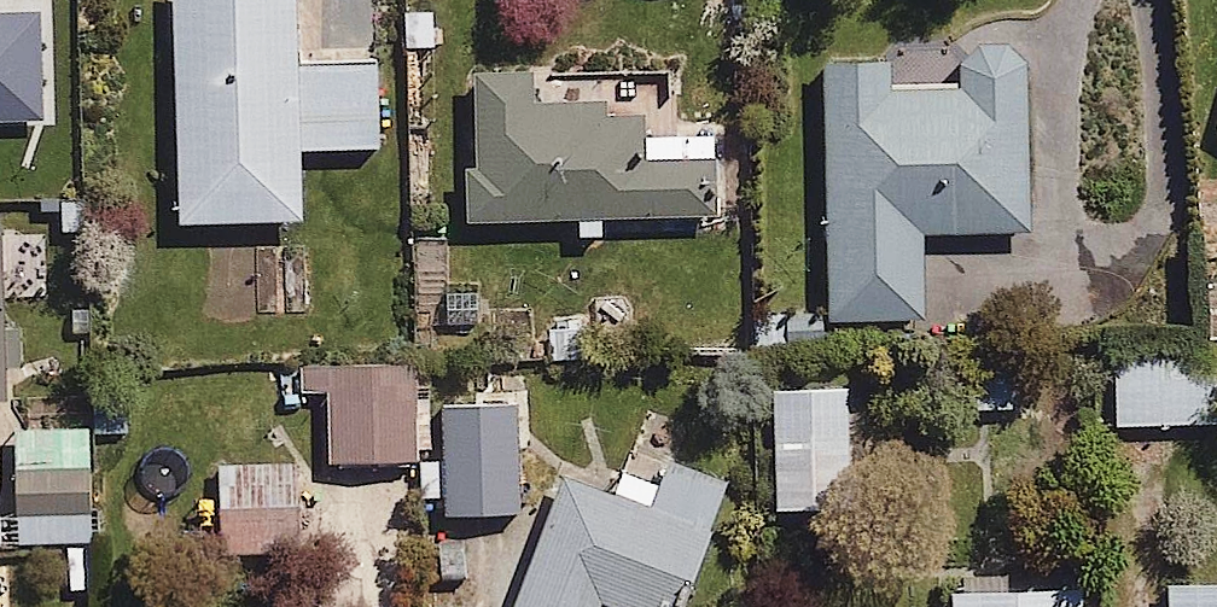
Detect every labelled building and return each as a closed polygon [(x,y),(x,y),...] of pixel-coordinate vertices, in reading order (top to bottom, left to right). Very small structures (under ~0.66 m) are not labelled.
[(176,221),(300,218),(299,155),(390,153),(388,63),(293,65),(291,0),(171,0),(176,221)] [(890,59),(826,60),(828,323),(927,322),(926,235),(1029,235),(1028,54),(953,55),(953,89),(891,90),(890,59)] [(533,64),(463,66),(467,230),(705,224),(702,135),(642,136),(642,114),(599,115),(598,97),(534,98),(533,64)] [(5,402),(5,369),(18,369),(18,329),(4,329),(3,217),(0,217),(0,402),(5,402)] [(821,311),(750,310),(749,350),(820,352),(821,311)] [(593,327),(543,327),(543,358),(593,358),(593,327)] [(416,358),(323,359),(324,464),(417,463),(416,358)] [(1111,364),(1113,430),(1216,427),(1216,362),(1111,364)] [(848,384),(773,385),(774,509),(849,509),(848,384)] [(522,403),(441,407),(443,461),(421,462),(422,501),(445,500),(446,516),(528,512),(522,403)] [(300,463),(215,463),(215,563),(300,563),(300,463)] [(564,480),(517,606),(601,606),(602,604),(612,606),(680,606),(725,485),(665,463),(647,511),(564,480)] [(99,465),(14,466),(15,540),(100,540),(99,465)] [(1165,583),(1165,606),(1216,606),(1216,582),(1165,583)] [(1087,587),(952,587),(952,606),(1087,606),(1087,587)]
